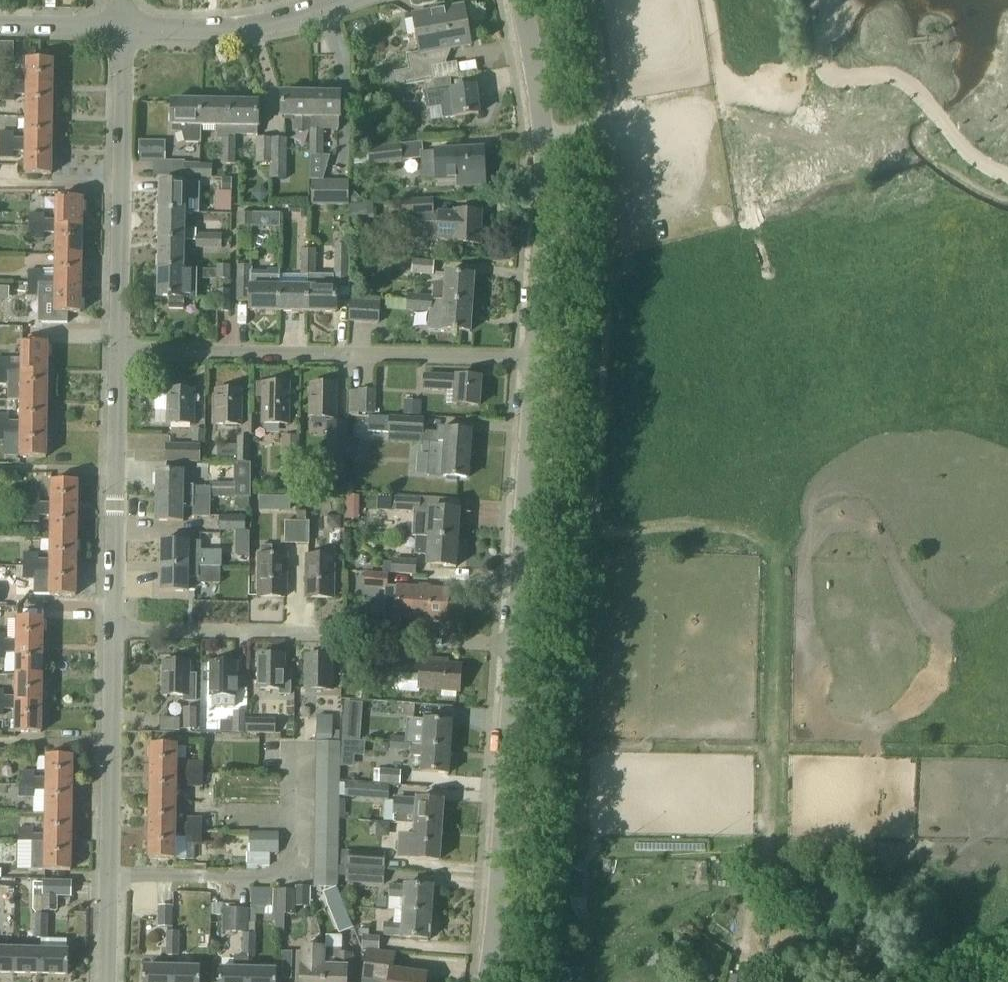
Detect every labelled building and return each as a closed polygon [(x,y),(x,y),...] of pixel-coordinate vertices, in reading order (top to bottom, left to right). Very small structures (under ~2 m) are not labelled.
[(391,74),(381,76),(384,90),(433,81),(431,68),(445,66),(443,51),(469,46),(462,9),(443,12),(443,8),(430,10),(431,14),(413,18),(419,54),(405,56),(408,71),(391,74)] [(52,91),(53,62),(27,62),(26,85),(14,84),(14,78),(0,78),(0,89),(0,90),(52,91)] [(474,89),(424,95),(426,110),(440,108),(442,121),(478,116),(474,89)] [(0,90),(0,103),(13,103),(13,97),(26,97),(25,119),(52,119),(52,91),(0,90)] [(310,131),(310,118),(310,94),(282,94),(282,93),(281,118),(282,118),(294,118),(294,131),(310,131),(310,130),(310,131)] [(310,131),(323,131),(338,131),(338,119),(339,119),(339,94),(338,94),(338,95),(310,94),(310,118),(310,131)] [(200,127),(200,102),(172,102),(172,101),(171,101),(171,126),(171,133),(181,133),(184,143),(199,144),(200,127)] [(228,127),(229,103),(200,102),(200,127),(216,127),(216,139),(222,139),(228,139),(228,127)] [(228,154),(234,154),(234,139),(234,135),(257,136),(258,103),(257,103),(229,103),(228,127),(228,139),(222,139),(221,150),(228,151),(228,154)] [(25,119),(25,141),(13,141),(13,135),(0,134),(0,147),(51,148),(52,119),(25,119)] [(355,140),(364,147),(375,135),(366,127),(355,140)] [(315,146),(322,146),(323,131),(310,131),(310,130),(310,131),(309,142),(315,142),(315,146)] [(270,165),(270,142),(256,141),(256,164),(270,165)] [(270,165),(270,179),(284,180),(285,165),(285,142),(270,142),(270,165)] [(322,156),(322,146),(315,146),(315,142),(309,142),(309,156),(322,156)] [(399,144),(368,148),(370,165),(401,161),(399,144)] [(0,147),(0,159),(12,160),(12,153),(25,154),(24,176),(50,177),(51,148),(0,147)] [(137,160),(162,161),(162,147),(137,147),(137,160)] [(234,165),(234,154),(228,154),(228,151),(221,150),(221,165),(234,165)] [(435,155),(421,155),(422,182),(435,181),(435,182),(455,181),(456,188),(484,187),(483,151),(435,153),(435,155)] [(184,166),(184,179),(196,180),(196,173),(199,173),(199,167),(184,166)] [(196,173),(196,180),(210,180),(211,167),(199,167),(199,173),(196,173)] [(54,189),(55,180),(32,179),(32,188),(54,189)] [(310,181),(310,206),(334,206),(347,207),(347,187),(347,181),(310,181)] [(160,186),(160,214),(183,214),(196,215),(197,186),(160,185),(160,186)] [(29,216),(29,228),(81,229),(82,201),(56,200),(56,223),(43,223),(43,216),(29,216)] [(454,217),(438,216),(431,215),(431,202),(399,204),(400,217),(417,216),(417,224),(438,225),(437,241),(452,242),(452,246),(478,247),(480,215),(454,214),(454,217)] [(366,204),(349,205),(350,216),(367,216),(366,204)] [(159,242),(183,243),(195,243),(195,249),(220,250),(221,237),(195,237),(195,231),(183,231),(183,214),(160,214),(159,242)] [(251,216),(238,216),(238,228),(250,228),(251,216)] [(81,258),(81,229),(29,228),(29,241),(43,241),(43,235),(55,235),(55,257),(81,258)] [(159,242),(158,270),(182,271),(183,243),(159,242)] [(301,252),(301,265),(313,265),(313,252),(301,252)] [(334,254),(334,275),(348,275),(348,254),(334,254)] [(28,273),(28,285),(80,286),(81,258),(55,257),(55,280),(42,279),(42,273),(28,273)] [(433,264),(412,263),(412,275),(432,276),(433,264)] [(313,265),(301,265),(300,278),(307,278),(307,290),(306,314),(334,314),(334,315),(335,315),(335,289),(334,289),(334,290),(332,290),(332,277),(313,276),(313,265)] [(236,266),(235,291),(249,291),(250,266),(236,266)] [(229,267),(216,267),(216,281),(229,281),(229,267)] [(157,299),(168,299),(167,310),(182,310),(183,300),(195,300),(196,271),(182,271),(158,270),(158,298),(157,298),(157,299)] [(431,303),(470,306),(472,278),(445,276),(444,286),(432,285),(431,303)] [(250,313),(278,313),(278,289),(278,278),(250,278),(250,288),(249,314),(250,314),(250,313)] [(28,285),(28,298),(42,298),(42,291),(54,292),(54,314),(80,315),(80,286),(28,285)] [(278,313),(306,314),(307,290),(278,289),(278,313)] [(229,292),(215,292),(215,313),(228,313),(229,292)] [(406,297),(406,301),(387,300),(386,310),(405,312),(428,314),(427,331),(441,332),(468,334),(470,306),(431,303),(430,303),(431,299),(406,297)] [(379,304),(370,303),(350,302),(349,321),(378,323),(379,304)] [(46,374),(47,345),(21,345),(21,367),(8,367),(9,361),(0,360),(0,373),(46,374)] [(0,373),(0,385),(8,386),(8,379),(21,379),(20,402),(46,402),(46,374),(0,373)] [(445,406),(454,406),(478,408),(479,379),(456,378),(455,379),(423,377),(422,390),(446,391),(445,406)] [(255,384),(255,398),(261,398),(261,419),(261,425),(287,425),(287,419),(288,385),(261,384),(255,384)] [(336,386),(309,385),(308,420),(335,420),(336,386)] [(154,412),(166,413),(166,425),(193,425),(193,391),(166,390),(166,398),(155,398),(151,402),(151,409),(154,412)] [(241,392),(214,392),(213,426),(240,426),(241,392)] [(374,392),(358,392),(358,413),(374,413),(374,392)] [(403,401),(402,415),(420,416),(421,402),(403,401)] [(20,402),(20,424),(7,423),(7,417),(0,417),(0,430),(45,431),(46,402),(20,402)] [(420,437),(421,421),(387,419),(387,420),(366,419),(366,434),(386,435),(420,437)] [(332,444),(332,465),(344,465),(345,445),(345,424),(333,424),(332,444)] [(0,430),(0,441),(7,442),(7,435),(20,436),(19,459),(45,459),(45,431),(0,430)] [(191,443),(204,444),(205,432),(192,431),(191,443)] [(437,431),(437,434),(421,433),(421,443),(429,444),(427,477),(442,478),(446,478),(446,481),(455,482),(456,479),(466,480),(469,445),(467,445),(467,433),(437,431)] [(281,436),(280,465),(298,465),(299,437),(281,436)] [(248,464),(249,440),(236,439),(236,464),(248,464)] [(164,445),(164,459),(164,462),(199,463),(199,445),(164,445)] [(154,496),(209,498),(209,488),(192,488),(192,486),(182,486),(182,473),(155,473),(154,496)] [(23,510),(76,511),(76,482),(50,482),(50,505),(37,504),(37,498),(23,498),(23,510)] [(209,488),(209,498),(233,498),(233,485),(232,485),(209,484),(209,488)] [(209,498),(154,496),(154,521),(181,522),(181,508),(191,508),(191,517),(208,518),(209,498)] [(343,505),(358,505),(358,497),(344,496),(343,505)] [(377,497),(376,510),(418,513),(419,500),(377,497)] [(76,511),(23,510),(23,523),(37,523),(37,516),(49,517),(49,539),(75,539),(76,511)] [(411,538),(415,538),(456,541),(458,512),(429,510),(429,516),(413,515),(411,538)] [(295,545),(296,513),(285,513),(285,523),(284,523),(283,544),(295,545)] [(296,513),(295,545),(307,545),(308,523),(304,523),(304,513),(296,513)] [(243,532),(243,517),(219,516),(219,531),(243,532)] [(414,554),(427,555),(426,567),(455,568),(456,541),(415,538),(414,554)] [(75,539),(49,539),(48,561),(36,561),(36,554),(22,554),(22,567),(74,568),(75,539)] [(159,567),(214,568),(214,558),(198,558),(198,552),(187,552),(187,543),(160,542),(159,567)] [(259,546),(259,556),(258,556),(257,598),(283,598),(284,556),(270,556),(270,547),(259,546)] [(332,557),(306,557),(305,599),(331,599),(332,557)] [(414,562),(392,561),(391,574),(413,575),(414,562)] [(74,568),(22,567),(22,579),(36,580),(36,573),(48,573),(48,596),(74,597),(74,568)] [(219,568),(214,568),(159,567),(159,591),(186,592),(187,579),(196,579),(196,584),(218,584),(219,568)] [(384,589),(385,577),(364,575),(363,587),(384,589)] [(445,617),(446,592),(397,588),(395,618),(423,620),(423,616),(429,616),(429,624),(443,625),(444,617),(445,617)] [(41,648),(41,619),(15,618),(15,642),(2,641),(2,635),(0,635),(0,647),(41,648)] [(40,676),(41,648),(0,647),(0,660),(2,660),(2,654),(14,654),(14,676),(40,676)] [(256,690),(278,691),(278,696),(290,696),(290,669),(283,669),(283,656),(256,656),(256,690)] [(331,657),(304,657),(303,691),(330,692),(331,657)] [(397,679),(396,688),(398,693),(417,694),(418,690),(457,693),(459,667),(438,665),(438,662),(420,660),(419,676),(400,674),(397,679)] [(161,696),(182,697),(182,703),(195,703),(196,675),(188,675),(188,662),(161,662),(161,696)] [(235,663),(209,663),(208,697),(235,698),(235,663)] [(40,705),(40,676),(14,676),(14,698),(1,698),(1,692),(0,692),(0,705),(40,705)] [(0,705),(0,717),(1,717),(1,711),(13,711),(13,734),(39,734),(40,705),(0,705)] [(194,729),(194,709),(182,709),(182,729),(194,729)] [(243,713),(231,713),(231,733),(243,733),(243,713)] [(274,735),(274,722),(274,720),(245,720),(245,734),(274,735)] [(406,720),(405,740),(408,740),(408,746),(409,746),(410,746),(410,747),(449,750),(451,725),(452,725),(452,724),(422,721),(410,721),(406,720)] [(329,743),(330,732),(315,732),(315,742),(329,743)] [(398,752),(399,740),(389,739),(388,751),(398,752)] [(315,744),(315,756),(338,756),(338,744),(315,744)] [(148,774),(201,775),(201,763),(187,763),(186,769),(174,769),(175,746),(149,745),(148,774)] [(410,758),(420,759),(419,772),(419,774),(448,776),(448,774),(447,774),(449,750),(410,747),(410,758)] [(315,756),(315,768),(338,768),(338,756),(315,756)] [(18,785),(70,786),(71,757),(45,757),(44,780),(32,780),(32,773),(18,773),(18,785)] [(315,768),(315,780),(338,780),(338,768),(315,768)] [(372,784),(378,784),(398,786),(399,773),(373,771),(372,784)] [(148,803),(174,803),(174,781),(186,781),(186,788),(200,788),(201,775),(148,774),(148,803)] [(315,780),(314,792),(337,792),(338,780),(315,780)] [(70,786),(18,785),(18,798),(31,798),(31,791),(44,792),(44,814),(70,815),(70,786)] [(343,798),(351,799),(387,801),(388,789),(352,786),(344,786),(343,798)] [(314,792),(314,804),(337,804),(337,792),(314,792)] [(395,825),(413,826),(413,830),(439,832),(441,803),(415,801),(415,802),(393,801),(393,815),(395,815),(395,825)] [(147,831),(199,833),(200,820),(186,820),(185,826),(173,826),(174,803),(148,803),(147,831)] [(314,804),(314,816),(337,816),(337,804),(314,804)] [(70,815),(44,814),(43,836),(31,836),(31,830),(17,830),(17,842),(30,843),(69,843),(70,815)] [(314,816),(314,828),(337,828),(337,816),(314,816)] [(314,828),(313,840),(336,840),(337,828),(314,828)] [(439,832),(413,830),(412,844),(398,843),(397,860),(437,862),(439,832)] [(199,833),(147,831),(147,860),(172,861),(173,838),(185,838),(185,845),(199,845),(199,833)] [(276,834),(251,834),(251,855),(275,855),(276,834)] [(313,840),(313,852),(336,852),(336,840),(313,840)] [(69,843),(30,843),(30,870),(43,871),(43,872),(69,872),(69,843)] [(313,852),(313,864),(336,864),(336,852),(313,852)] [(346,866),(360,867),(382,868),(383,856),(347,854),(346,866)] [(313,864),(313,876),(336,876),(336,864),(313,864)] [(383,886),(384,874),(348,871),(347,883),(383,886)] [(313,876),(312,888),(335,888),(336,876),(313,876)] [(72,883),(55,883),(43,882),(42,900),(43,911),(55,911),(55,900),(55,899),(71,899),(72,883)] [(41,884),(33,884),(32,898),(41,899),(41,884)] [(402,913),(430,915),(431,900),(431,889),(403,887),(403,888),(389,887),(388,899),(390,899),(389,912),(402,913)] [(250,890),(249,900),(250,907),(264,908),(264,900),(264,890),(250,890)] [(324,894),(327,900),(328,903),(326,903),(338,933),(350,929),(338,900),(333,890),(324,894)] [(276,892),(275,900),(275,914),(294,914),(294,900),(294,892),(276,892)] [(171,899),(171,916),(189,917),(190,899),(171,899)] [(159,907),(158,927),(170,928),(171,907),(159,907)] [(223,933),(249,934),(250,911),(224,910),(223,933)] [(428,940),(430,915),(402,913),(401,925),(384,924),(383,937),(400,938),(418,940),(418,942),(425,943),(426,940),(428,940)] [(46,927),(46,916),(36,915),(35,927),(46,927)] [(358,937),(362,938),(361,949),(378,950),(378,939),(367,938),(368,927),(359,926),(358,937)] [(45,939),(46,927),(35,927),(35,939),(45,939)] [(165,932),(165,944),(178,945),(178,933),(165,932)] [(242,946),(253,947),(253,934),(242,934),(242,946)] [(177,957),(178,945),(165,944),(165,956),(177,957)] [(253,959),(253,947),(242,946),(242,957),(242,958),(247,958),(253,959)] [(324,950),(301,949),(301,954),(296,954),(295,980),(300,980),(300,981),(323,981),(324,950)] [(12,974),(12,950),(0,950),(0,974),(12,974)] [(12,950),(12,974),(40,975),(40,951),(12,950)] [(323,981),(345,981),(350,981),(351,955),(341,955),(341,950),(324,950),(323,981)] [(40,951),(40,975),(67,975),(68,952),(40,951)] [(362,981),(424,981),(425,976),(394,972),(396,955),(384,954),(364,953),(362,981)] [(211,956),(203,956),(205,980),(213,979),(211,956)] [(233,970),(219,970),(218,981),(246,981),(247,970),(247,958),(242,958),(242,957),(233,957),(233,970)] [(171,969),(143,968),(143,981),(171,981),(171,969)] [(171,981),(198,981),(199,970),(171,969),(171,981)] [(246,981),(274,981),(275,971),(247,970),(246,981)]
